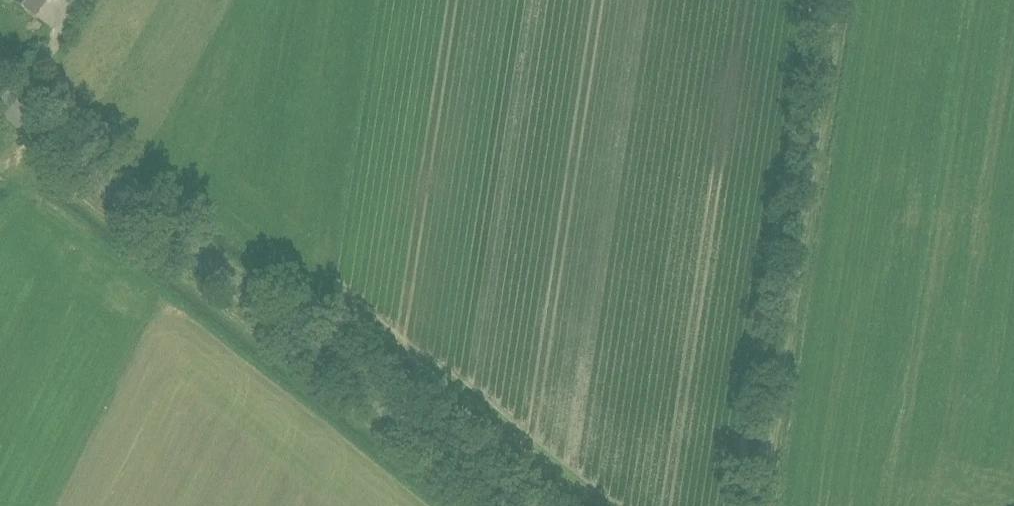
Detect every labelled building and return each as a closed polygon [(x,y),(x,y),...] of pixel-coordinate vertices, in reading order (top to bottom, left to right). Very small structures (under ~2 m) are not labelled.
[(33,15),(44,0),(13,0),(33,15)]
